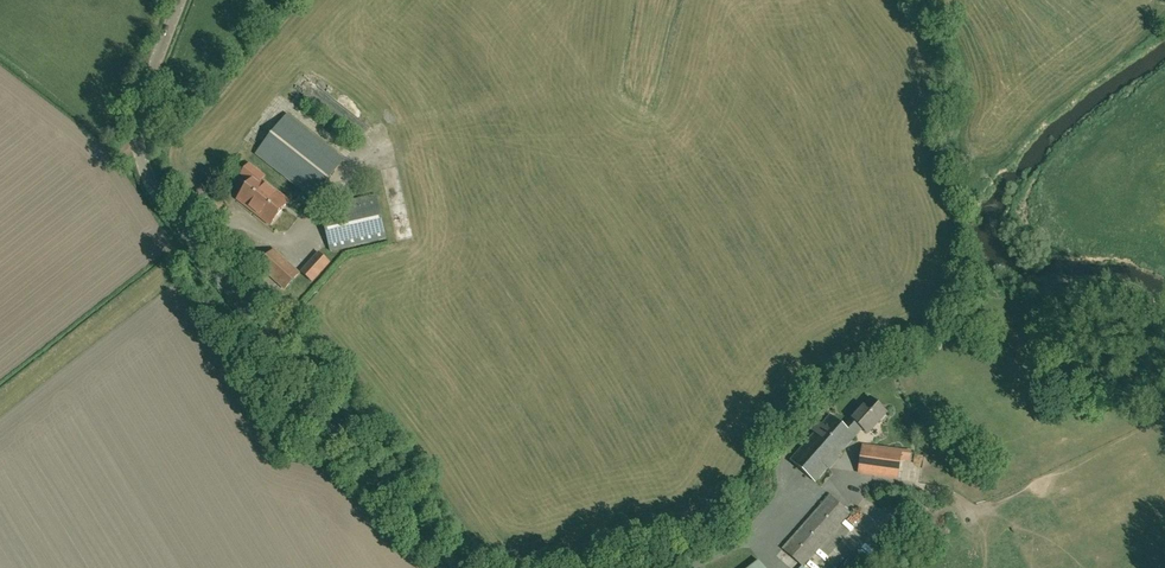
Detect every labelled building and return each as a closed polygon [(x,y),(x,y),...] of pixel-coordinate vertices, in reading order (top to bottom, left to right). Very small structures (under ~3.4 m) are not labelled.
[(345,159),(287,114),(256,154),(313,199),(345,159)] [(242,174),(252,182),(238,199),(270,224),(289,201),(257,176),(259,173),(249,165),(242,174)] [(330,247),(385,235),(376,194),(339,203),(342,215),(323,219),(330,247)] [(260,266),(285,289),(300,273),(274,250),(260,266)] [(319,253),(301,272),(312,281),(330,262),(319,253)] [(816,481),(854,437),(853,436),(862,427),(867,432),(886,412),(870,397),(851,418),(852,418),(844,427),(830,415),(791,459),(816,481)] [(911,452),(902,451),(863,445),(859,472),(898,477),(901,460),(910,461),(911,452)] [(884,485),(876,484),(874,492),(883,493),(884,485)] [(915,490),(895,487),(886,486),(885,494),(894,495),(914,498),(915,490)] [(830,495),(783,548),(803,566),(850,513),(830,495)]
